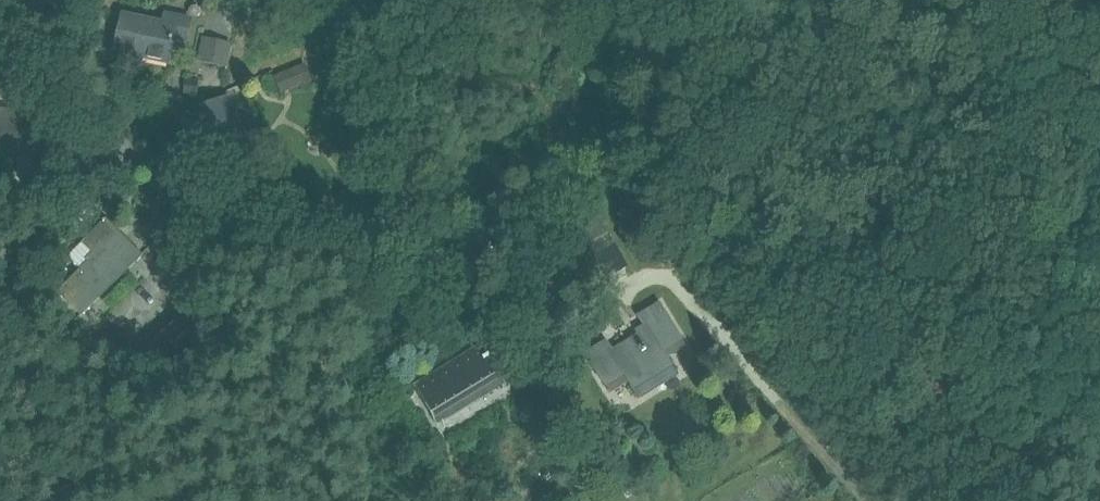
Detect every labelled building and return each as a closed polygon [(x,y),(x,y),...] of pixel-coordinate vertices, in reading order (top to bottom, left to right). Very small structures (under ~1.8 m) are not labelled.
[(169,63),(174,41),(174,40),(184,42),(189,20),(165,15),(163,24),(123,15),(116,51),(169,63)] [(202,37),(197,61),(226,67),(231,42),(202,37)] [(305,64),(273,77),(280,93),(311,81),(305,64)] [(182,78),(180,94),(198,97),(200,80),(182,78)] [(220,175),(240,166),(253,160),(226,98),(193,112),(220,175)] [(0,109),(0,146),(43,150),(46,113),(0,109)] [(103,175),(104,181),(107,184),(112,186),(117,184),(119,180),(119,174),(116,171),(111,170),(106,172),(103,175)] [(141,255),(126,240),(108,221),(85,244),(97,256),(61,292),(82,314),(141,255)] [(15,251),(31,252),(31,240),(16,239),(15,251)] [(550,261),(571,263),(572,252),(551,250),(550,261)] [(406,267),(407,258),(383,253),(381,261),(406,267)] [(681,337),(661,304),(641,316),(647,326),(645,328),(647,331),(613,352),(607,342),(587,354),(604,383),(623,371),(632,387),(671,363),(662,348),(681,337)] [(156,388),(217,336),(197,312),(136,364),(156,388)] [(480,345),(413,386),(438,425),(504,384),(480,345)]
